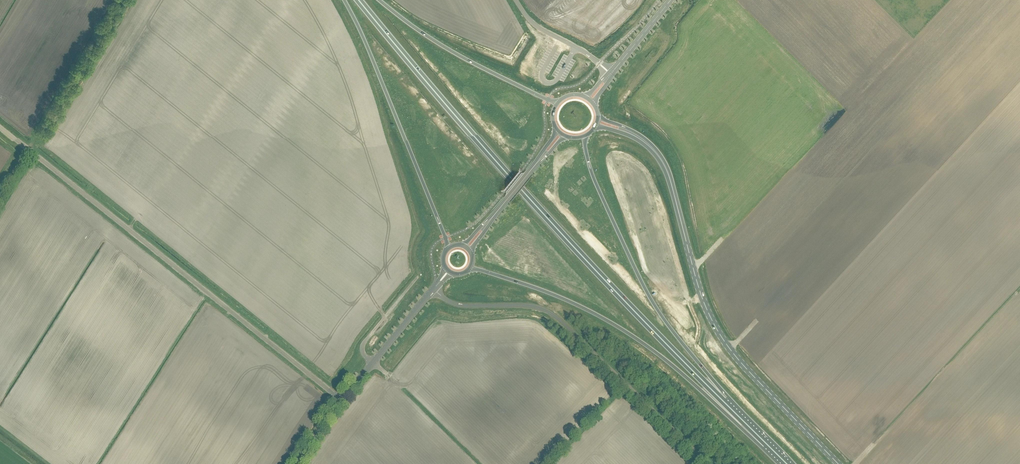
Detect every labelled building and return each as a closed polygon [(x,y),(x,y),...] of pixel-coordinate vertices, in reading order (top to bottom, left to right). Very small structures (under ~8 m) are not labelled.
[(487,150),(493,156),(495,154),(489,148),(487,150)]
